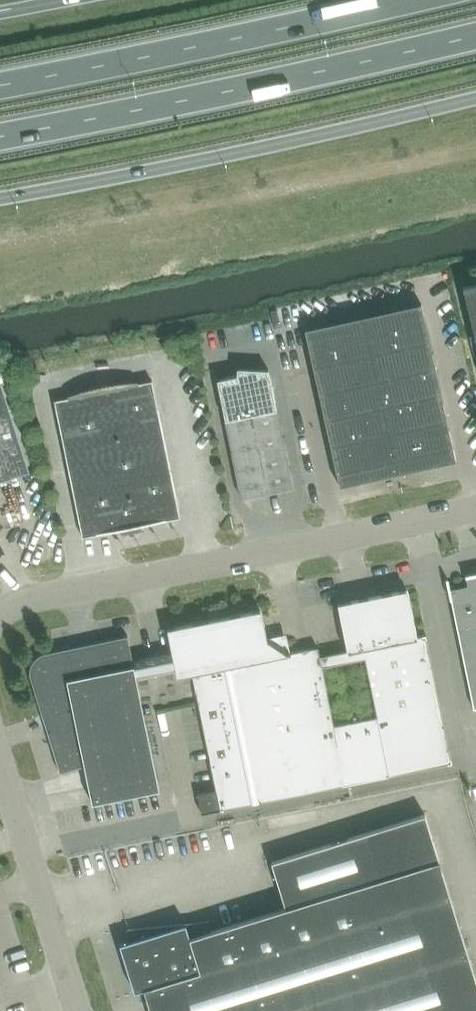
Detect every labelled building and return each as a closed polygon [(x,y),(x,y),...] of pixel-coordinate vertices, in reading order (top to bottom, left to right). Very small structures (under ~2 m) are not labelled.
[(463,287),(475,340),(475,284),(463,287)] [(340,486),(457,460),(422,304),(305,329),(340,486)] [(217,380),(242,499),(293,488),(268,370),(217,380)] [(54,401),(82,537),(180,517),(152,381),(54,401)] [(23,469),(0,398),(0,476),(23,469)] [(474,709),(475,709),(475,573),(466,575),(468,585),(451,589),(453,599),(452,600),(474,709)] [(318,647),(291,653),(267,637),(262,610),(168,629),(177,676),(193,673),(221,810),(452,762),(426,634),(418,636),(409,595),(402,590),(349,601),(340,614),(348,651),(320,657),(318,647)] [(31,677),(42,713),(60,772),(85,764),(93,803),(160,789),(129,641),(123,637),(45,653),(43,654),(41,655),(39,656),(37,658),(35,659),(34,661),(33,663),(32,665),(31,667),(31,670),(30,672),(30,675),(31,677)] [(144,989),(151,1010),(475,1010),(475,978),(425,815),(272,862),(286,908),(190,938),(186,924),(128,930),(130,942),(120,945),(135,992),(144,989)]
